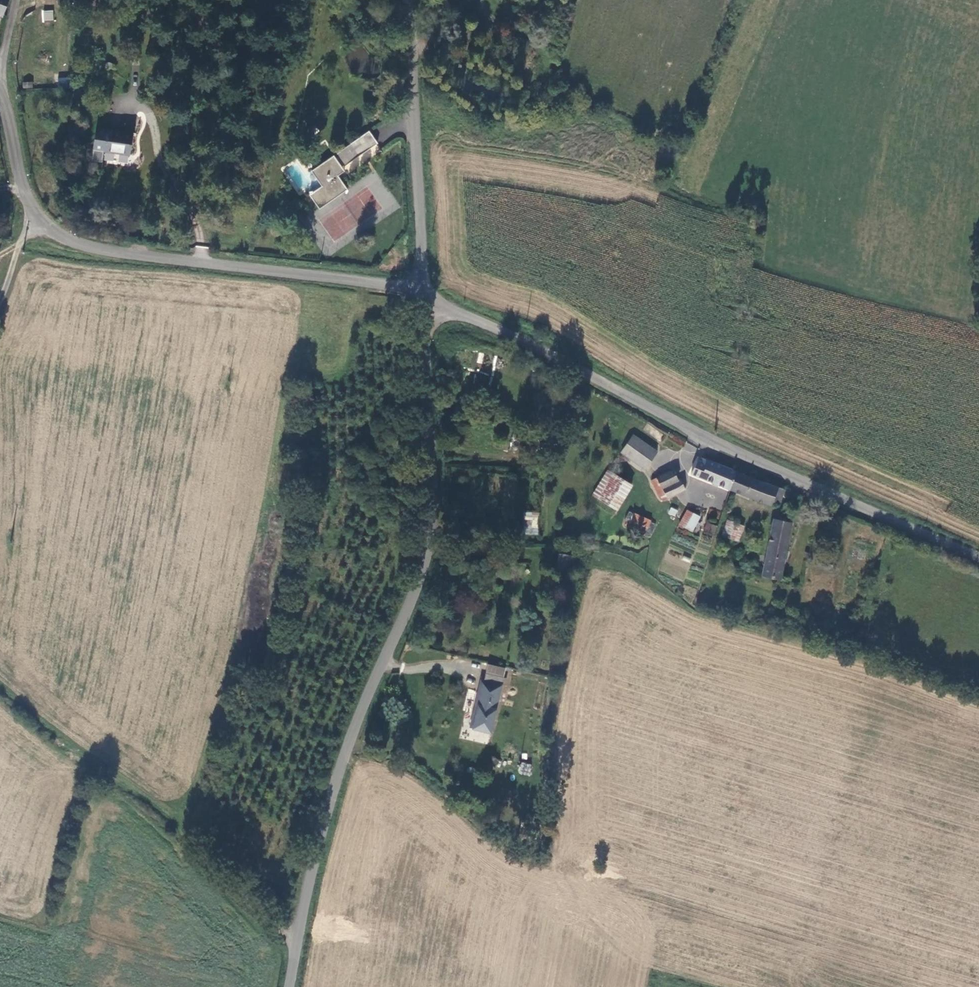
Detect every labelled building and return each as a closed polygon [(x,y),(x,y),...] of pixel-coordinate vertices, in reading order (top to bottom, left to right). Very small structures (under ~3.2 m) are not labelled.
[(8,0),(0,0),(0,13),(3,14),(8,0)] [(95,0),(81,0),(80,12),(94,13),(95,0)] [(42,11),(42,21),(53,21),(53,10),(42,11)] [(350,48),(349,60),(364,62),(365,50),(350,48)] [(93,143),(100,144),(103,128),(96,127),(93,143)] [(129,133),(103,128),(100,144),(99,150),(126,155),(129,133)] [(377,143),(368,130),(351,142),(361,155),(377,143)] [(342,169),(361,155),(351,142),(333,155),(342,169)] [(342,169),(333,155),(311,171),(321,186),(307,195),(318,210),(348,189),(337,173),(342,169)] [(475,372),(471,386),(486,390),(490,376),(475,372)] [(556,439),(556,428),(541,427),(541,439),(556,439)] [(683,446),(685,439),(671,433),(669,441),(683,446)] [(656,452),(631,436),(620,453),(644,470),(656,452)] [(735,472),(697,458),(691,475),(730,490),(735,472)] [(629,486),(606,472),(591,495),(614,510),(629,486)] [(676,480),(672,472),(652,482),(661,503),(684,492),(678,479),(676,480)] [(785,491),(735,472),(730,490),(772,506),(773,502),(779,504),(785,491)] [(538,530),(542,509),(529,507),(525,529),(538,530)] [(686,512),(679,528),(682,529),(683,527),(685,528),(693,532),(699,518),(686,512)] [(647,521),(632,513),(623,530),(638,537),(647,521)] [(740,542),(745,525),(726,520),(721,537),(740,542)] [(778,580),(791,523),(774,520),(761,576),(778,580)] [(718,527),(708,523),(704,531),(713,535),(718,527)] [(501,683),(485,679),(483,686),(479,685),(476,699),(479,699),(475,718),(472,717),(468,732),(489,737),(501,683)] [(521,762),(518,773),(530,776),(532,764),(521,762)]
